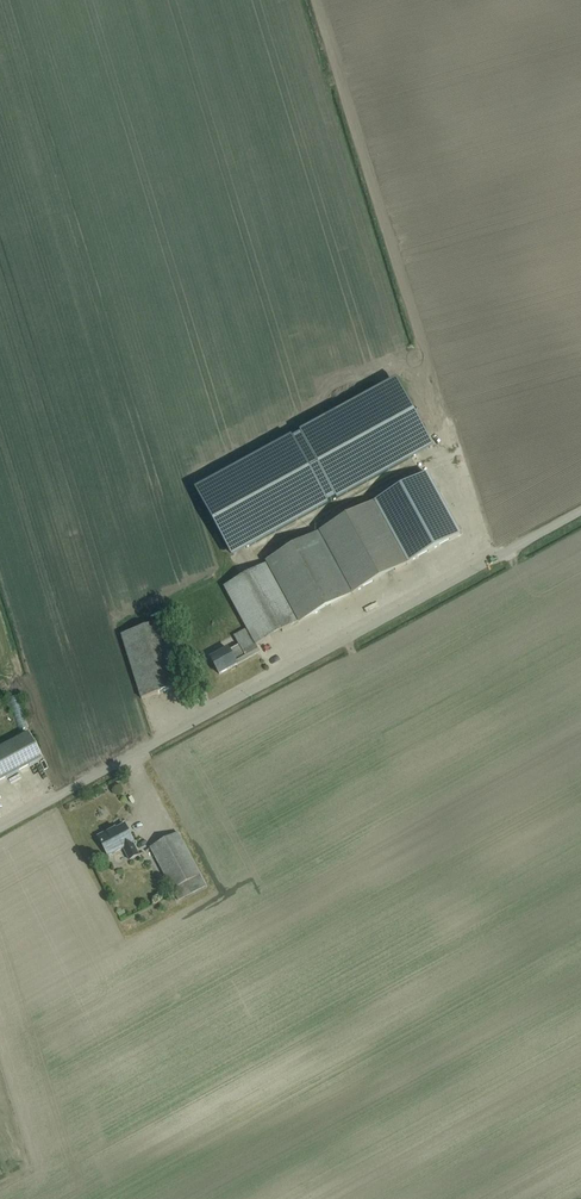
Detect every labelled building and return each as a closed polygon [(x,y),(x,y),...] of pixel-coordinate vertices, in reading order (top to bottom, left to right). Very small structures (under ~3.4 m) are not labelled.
[(396,384),(199,492),(233,555),(430,448),(396,384)] [(228,648),(210,658),(219,674),(260,652),(256,646),(458,535),(426,477),(223,587),(246,629),(234,636),(239,645),(230,650),(228,648)] [(187,684),(183,673),(167,621),(121,635),(141,699),(187,684)] [(27,733),(0,747),(0,780),(41,758),(27,733)] [(98,837),(108,856),(123,848),(130,860),(139,855),(133,843),(134,843),(125,825),(109,833),(108,832),(98,837)] [(206,886),(184,844),(178,833),(150,848),(178,901),(206,886)]
